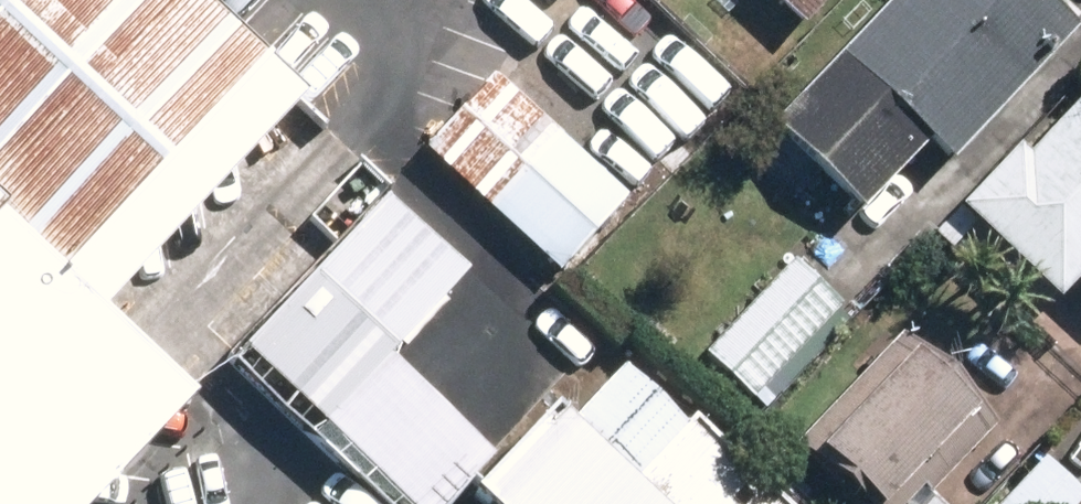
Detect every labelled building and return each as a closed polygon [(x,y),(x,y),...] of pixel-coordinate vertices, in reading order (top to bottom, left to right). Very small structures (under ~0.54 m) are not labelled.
[(199,392),(105,304),(64,265),(270,52),(214,0),(0,0),(0,503),(93,503),(199,392)] [(800,31),(830,0),(767,0),(800,31)] [(769,133),(859,216),(923,146),(947,168),(1071,33),(1061,24),(1077,7),(1069,0),(892,0),(769,133)] [(310,90),(270,52),(64,265),(105,304),(310,90)] [(494,78),(427,150),(558,270),(625,199),(494,78)] [(955,213),(1054,305),(1072,285),(1080,293),(1080,97),(1021,160),(1013,152),(955,213)] [(411,168),(238,350),(319,427),(389,354),(469,270),(424,227),(447,202),(411,168)] [(791,262),(702,354),(750,400),(839,308),(791,262)] [(793,449),(851,503),(937,503),(927,494),(992,427),(898,338),(793,449)] [(319,427),(401,503),(441,503),(492,451),(389,354),(319,427)] [(467,497),(475,503),(773,503),(623,365),(565,426),(548,411),(467,497)] [(997,503),(1078,503),(1080,501),(1080,497),(1043,459),(997,503)]
